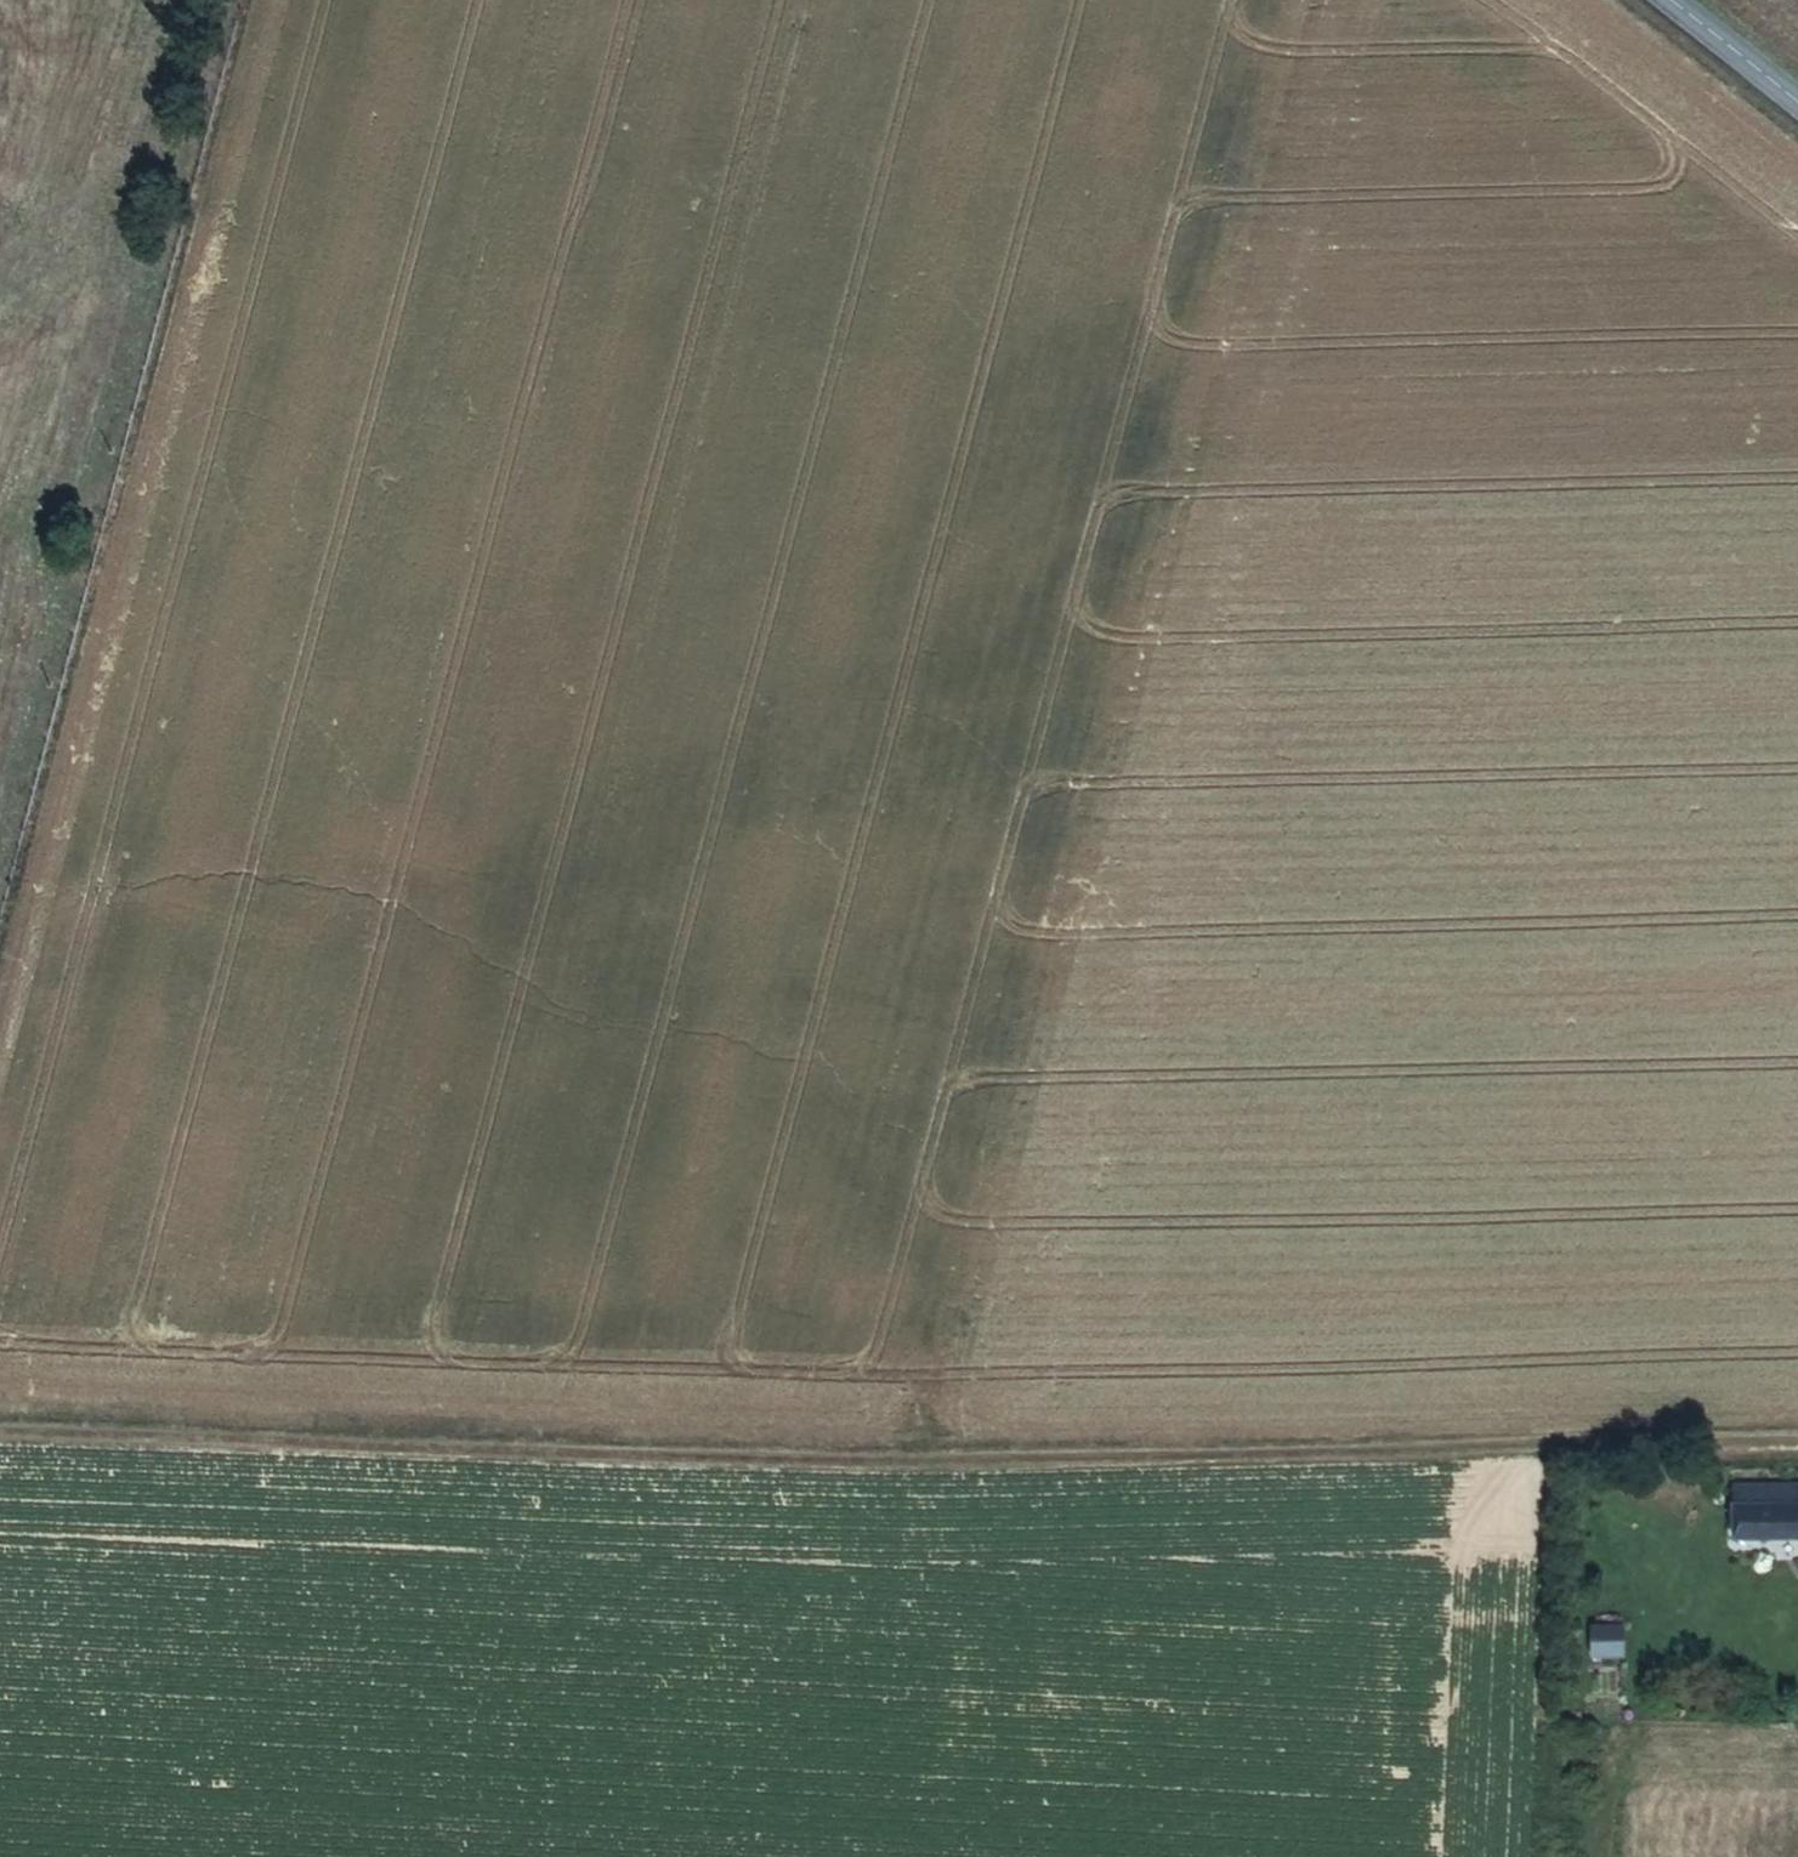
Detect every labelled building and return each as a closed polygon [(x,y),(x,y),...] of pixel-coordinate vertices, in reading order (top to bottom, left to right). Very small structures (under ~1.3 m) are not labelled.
[(1797,1538),(1797,1504),(1785,1504),(1784,1488),(1749,1489),(1750,1539),(1797,1538)] [(1602,1662),(1630,1663),(1631,1630),(1603,1630),(1602,1662)]
